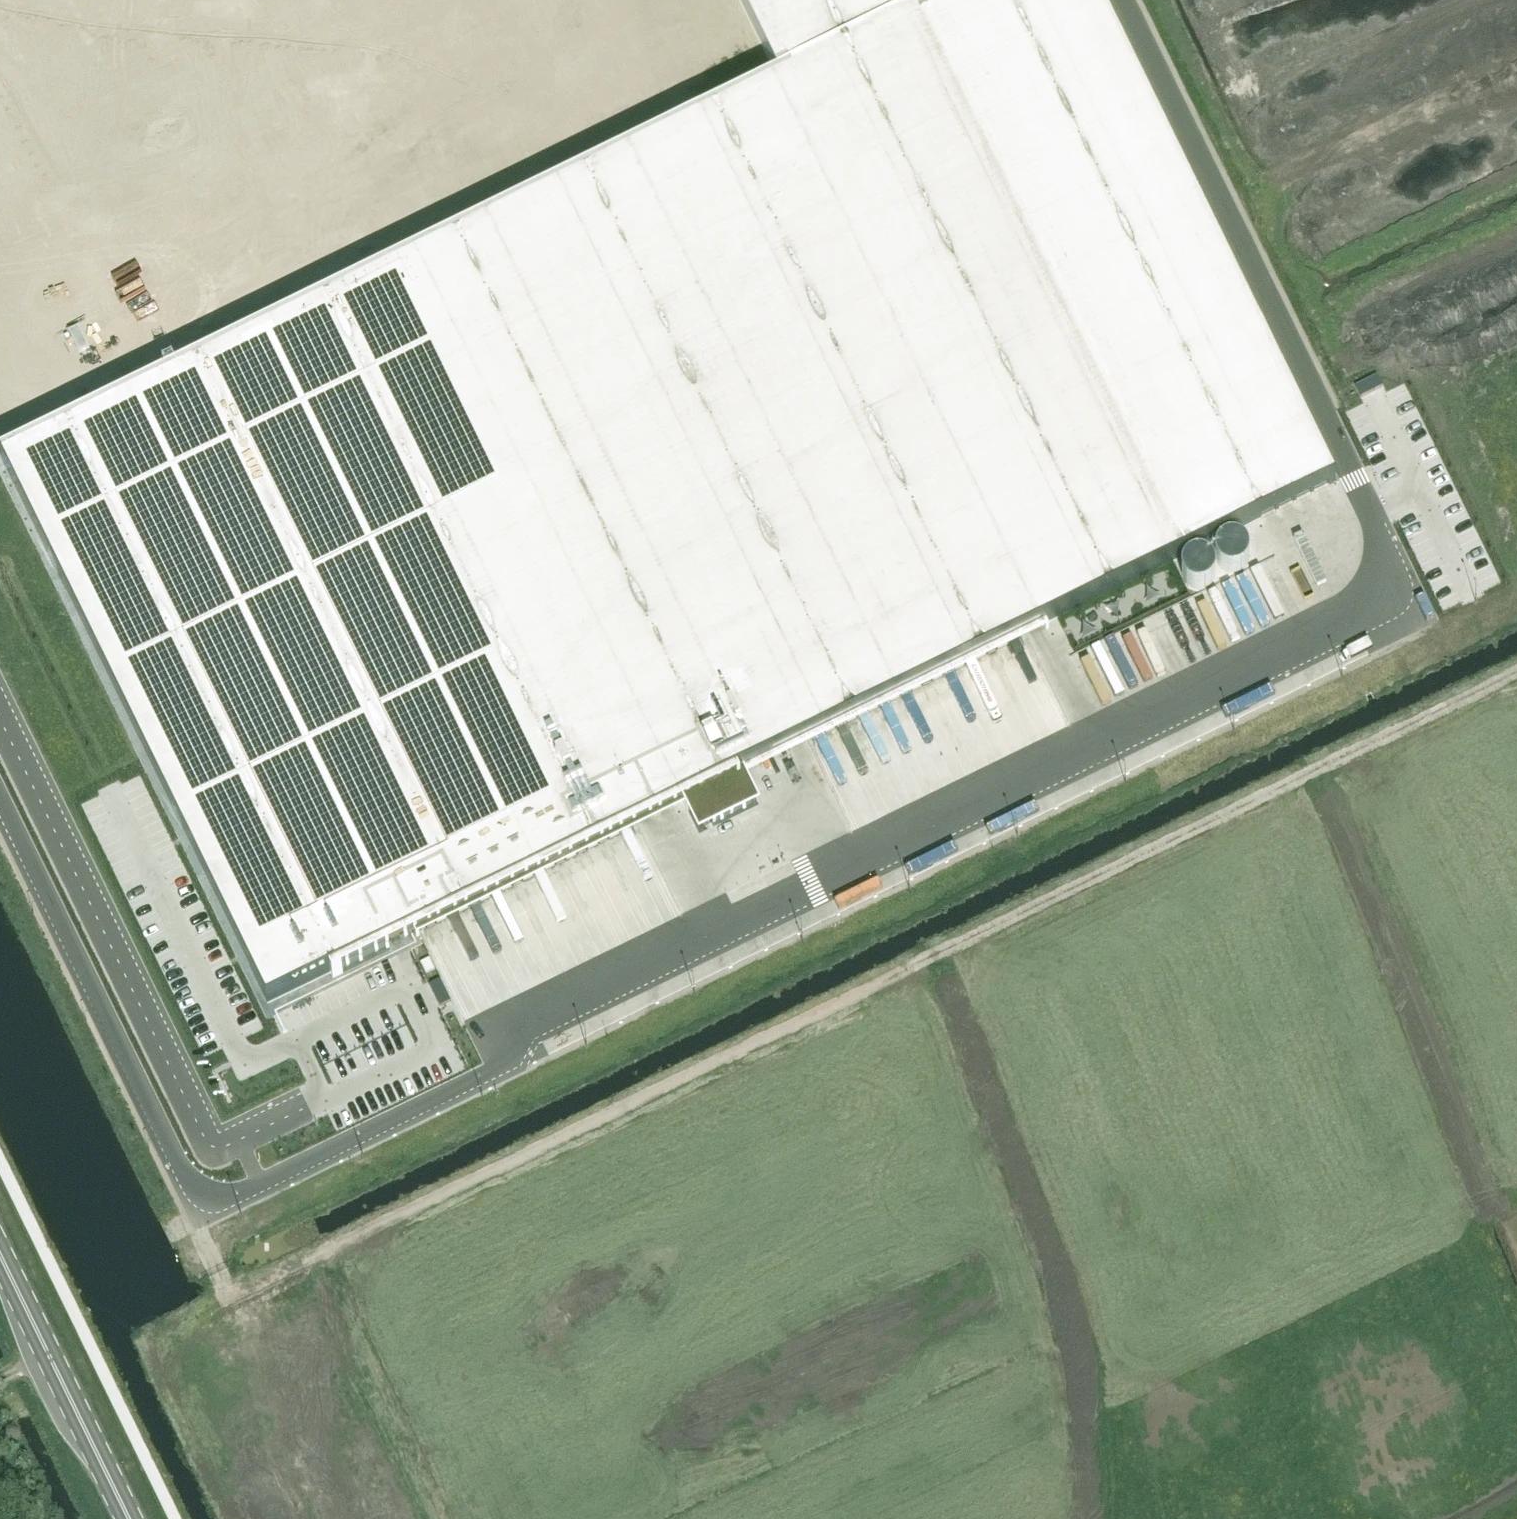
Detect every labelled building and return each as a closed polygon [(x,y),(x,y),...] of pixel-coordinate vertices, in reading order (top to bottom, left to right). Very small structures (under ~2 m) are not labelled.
[(2,459),(268,1004),(331,974),(393,943),(393,944),(394,944),(395,944),(396,944),(397,944),(398,944),(398,943),(399,943),(399,942),(400,942),(400,941),(400,940),(401,940),(683,802),(686,807),(688,812),(694,809),(703,827),(753,803),(748,793),(739,775),(1029,633),(1336,483),(1100,0),(740,0),(779,79),(2,459)] [(1378,376),(1357,386),(1362,397),(1383,386),(1378,376)] [(441,977),(430,983),(441,1004),(452,999),(441,977)]
